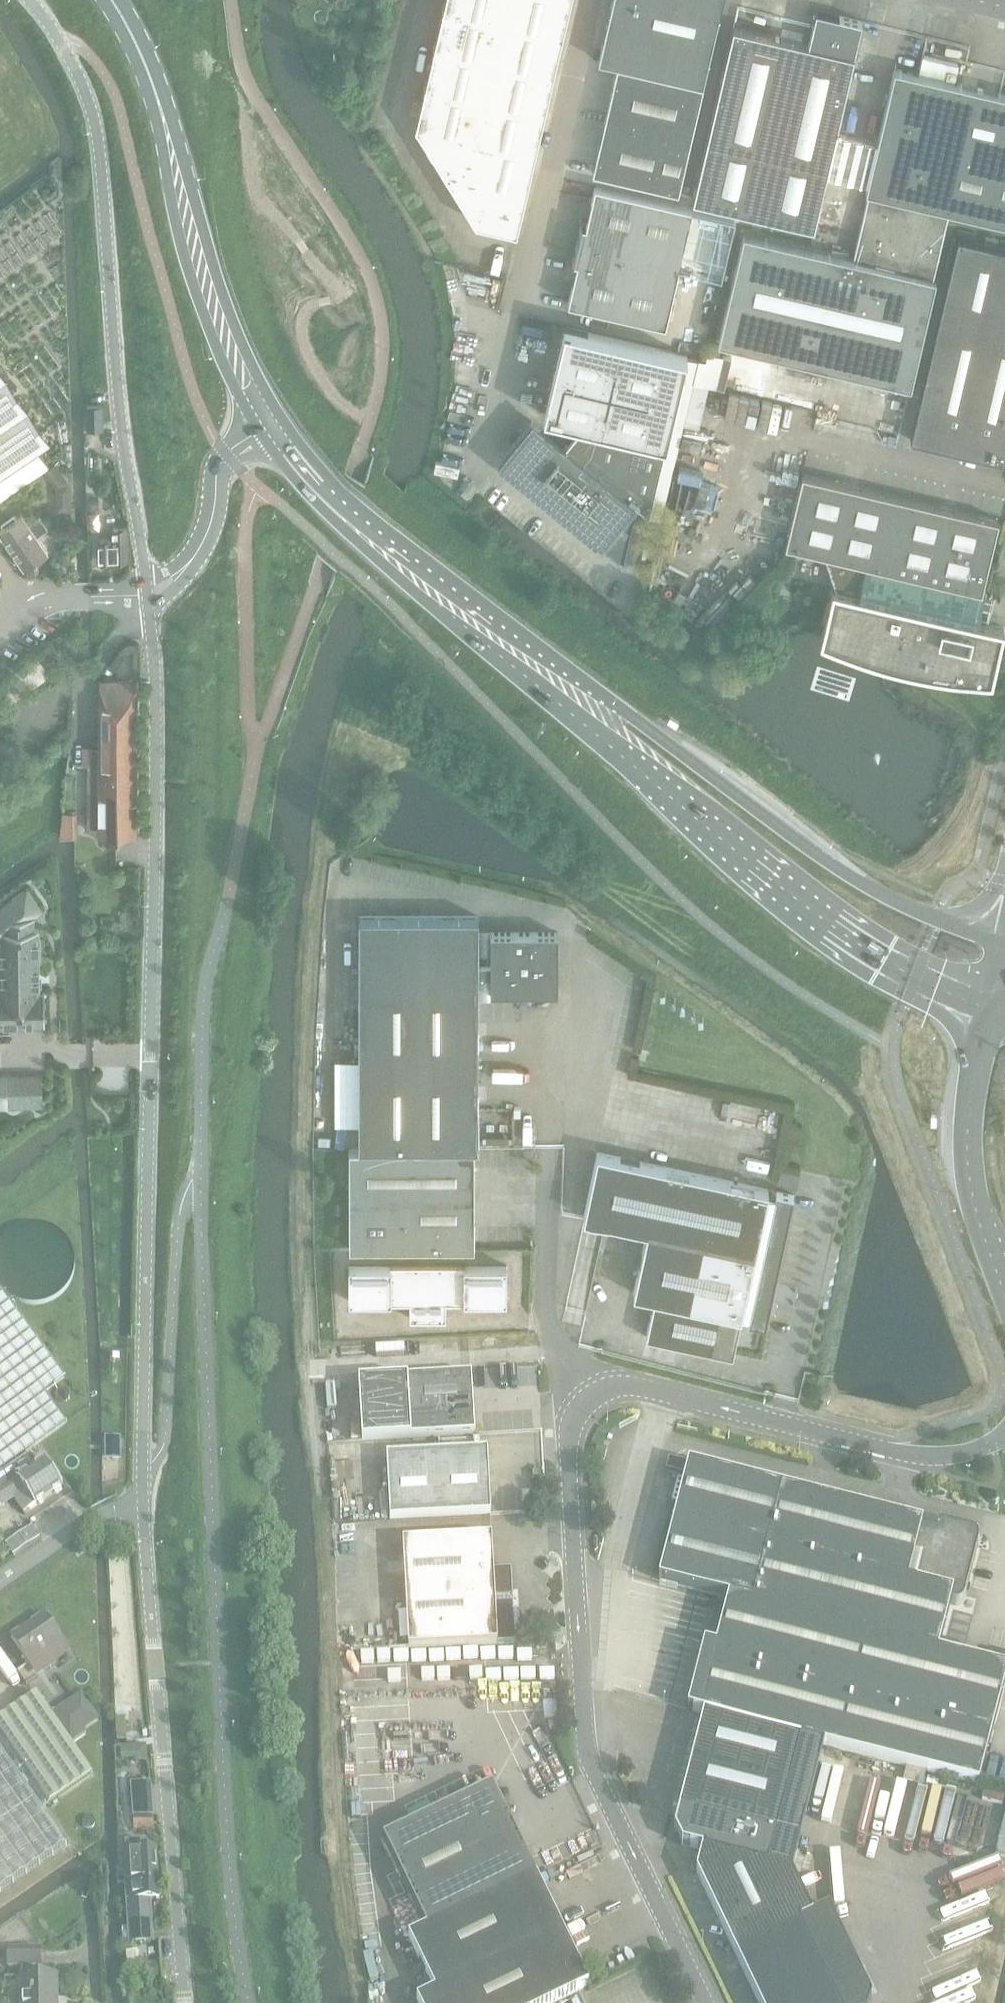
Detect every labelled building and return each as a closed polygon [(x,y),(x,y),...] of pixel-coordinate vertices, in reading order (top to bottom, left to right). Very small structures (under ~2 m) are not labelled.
[(570,0),(444,0),(415,124),(476,221),(517,231),(570,0)] [(615,64),(703,85),(723,0),(612,0),(598,60),(615,64)] [(706,146),(694,199),(814,227),(862,22),(862,21),(816,11),(809,44),(804,43),(775,36),(734,26),(706,146)] [(953,82),(958,62),(922,54),(917,74),(953,82)] [(678,192),(703,85),(615,64),(593,172),(678,192)] [(718,342),(911,387),(936,278),(933,278),(949,210),(1004,223),(1004,94),(959,83),(917,74),(900,70),(894,68),(866,191),(869,191),(864,215),(854,213),(861,181),(827,173),(816,221),(850,229),(852,221),(862,224),(853,259),(744,234),(718,342)] [(581,223),(576,242),(679,266),(692,207),(595,185),(586,224),(581,223)] [(958,237),(911,439),(1004,461),(1004,248),(958,237)] [(665,324),(679,266),(576,242),(572,261),(577,262),(568,302),(665,324)] [(532,419),(499,460),(619,558),(639,504),(649,516),(687,355),(604,335),(565,326),(564,327),(544,414),(583,423),(582,426),(566,445),(563,450),(553,442),(556,438),(532,419)] [(50,466),(39,450),(47,445),(0,377),(0,501),(50,466)] [(956,676),(991,679),(1003,627),(977,621),(985,591),(982,591),(998,519),(802,473),(785,545),(825,555),(832,587),(822,631),(820,639),(853,652),(887,662),(910,668),(921,670),(956,676)] [(702,478),(693,524),(710,527),(719,481),(702,478)] [(90,497),(91,509),(99,509),(99,497),(90,497)] [(48,551),(37,535),(48,527),(40,515),(29,523),(22,513),(18,516),(15,511),(2,520),(5,524),(0,527),(0,530),(25,567),(48,551)] [(87,512),(88,530),(100,529),(99,512),(87,512)] [(100,836),(137,836),(136,682),(101,681),(100,810),(95,811),(95,829),(100,829),(100,836)] [(64,808),(63,829),(79,830),(80,809),(64,808)] [(0,908),(0,940),(1,940),(1,960),(0,960),(0,1027),(10,1027),(10,1021),(44,1021),(44,1022),(45,1022),(45,1020),(47,1020),(47,1017),(45,1017),(45,995),(46,995),(46,992),(45,992),(45,990),(43,990),(43,991),(38,992),(38,991),(38,967),(38,955),(39,955),(39,935),(37,935),(37,929),(39,929),(39,927),(33,928),(32,916),(34,916),(34,914),(32,914),(41,908),(27,889),(0,908)] [(359,916),(359,1147),(475,1147),(479,1147),(479,973),(491,973),(491,991),(558,991),(558,932),(491,932),(491,951),(479,951),(479,916),(359,916)] [(654,1034),(649,1057),(731,1075),(736,1052),(654,1034)] [(0,1076),(0,1106),(42,1105),(42,1086),(42,1075),(5,1076),(0,1076)] [(349,1147),(349,1197),(475,1198),(475,1147),(359,1147),(349,1147)] [(766,1325),(783,1245),(794,1195),(776,1191),(775,1195),(768,1194),(769,1189),(597,1152),(584,1217),(647,1230),(634,1293),(655,1298),(646,1337),(733,1355),(742,1315),(749,1317),(748,1321),(766,1325)] [(475,1248),(475,1198),(349,1197),(349,1247),(475,1248)] [(391,1266),(348,1266),(348,1300),(411,1300),(411,1317),(446,1317),(446,1300),(506,1300),(506,1266),(466,1266),(466,1263),(391,1263),(391,1266)] [(67,1422),(45,1392),(66,1377),(0,1288),(0,1471),(67,1422)] [(471,1375),(407,1379),(358,1382),(362,1442),(475,1435),(471,1375)] [(113,1437),(113,1460),(121,1460),(121,1437),(113,1437)] [(596,1447),(594,1460),(604,1462),(607,1449),(596,1447)] [(390,1520),(491,1515),(487,1451),(387,1456),(390,1520)] [(0,1475),(0,1507),(1,1508),(14,1499),(15,1499),(52,1474),(43,1460),(38,1464),(31,1454),(0,1475)] [(658,1581),(730,1599),(701,1715),(705,1716),(801,1740),(800,1740),(907,1767),(926,1772),(979,1785),(1004,1683),(1004,1669),(938,1652),(950,1605),(955,1606),(959,1606),(962,1604),(964,1600),(979,1542),(979,1538),(977,1535),(973,1532),(938,1523),(936,1531),(922,1527),(923,1523),(782,1487),(688,1464),(669,1459),(666,1470),(685,1475),(658,1581)] [(52,1474),(15,1499),(24,1513),(62,1488),(52,1474)] [(33,1541),(25,1530),(19,1535),(12,1539),(19,1550),(33,1541)] [(408,1648),(515,1643),(511,1569),(494,1570),(492,1537),(403,1541),(408,1648)] [(28,1664),(59,1641),(43,1616),(11,1639),(28,1664)] [(675,1702),(690,1705),(695,1682),(680,1679),(675,1702)] [(81,1693),(53,1713),(74,1742),(86,1734),(84,1730),(97,1722),(99,1720),(96,1715),(81,1693)] [(0,1720),(0,1750),(41,1809),(92,1775),(37,1695),(0,1720)] [(677,1829),(685,1846),(704,1851),(698,1874),(736,1953),(760,2002),(870,2002),(872,1999),(829,1909),(813,1917),(792,1873),(800,1840),(776,1834),(800,1740),(705,1716),(681,1812),(677,1829)] [(137,1739),(145,1738),(144,1725),(136,1726),(137,1739)] [(146,1745),(121,1747),(122,1760),(134,1759),(134,1762),(147,1761),(146,1745)] [(66,1845),(41,1809),(0,1750),(0,1890),(66,1845)] [(926,1772),(907,1767),(903,1782),(923,1787),(926,1772)] [(588,1986),(492,1787),(383,1840),(426,1930),(408,1938),(435,1992),(417,2001),(418,2002),(554,2002),(588,1986)] [(982,1799),(1003,1805),(1004,1797),(1004,1796),(984,1791),(982,1799)] [(133,1816),(134,1830),(154,1829),(153,1815),(133,1816)] [(995,1856),(1004,1858),(1004,1816),(995,1856)] [(123,1861),(125,1883),(156,1880),(154,1847),(135,1849),(134,1844),(122,1844),(123,1856),(119,1856),(119,1861),(123,1861)] [(157,1895),(156,1880),(125,1883),(128,1928),(129,1940),(150,1939),(149,1927),(145,1927),(143,1896),(157,1895)] [(42,1949),(7,1949),(7,1969),(42,1969),(42,1949)] [(55,1976),(18,1976),(18,2002),(53,2002),(53,1995),(55,1995),(55,1976)]
